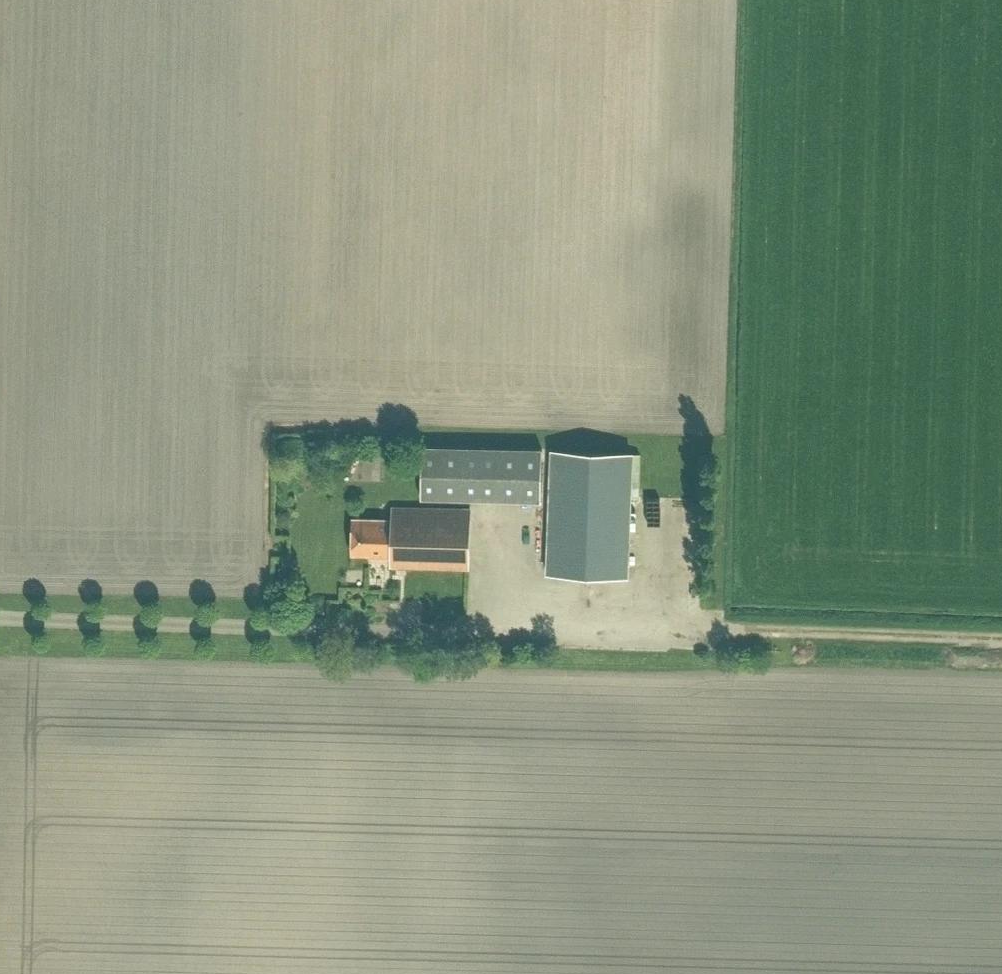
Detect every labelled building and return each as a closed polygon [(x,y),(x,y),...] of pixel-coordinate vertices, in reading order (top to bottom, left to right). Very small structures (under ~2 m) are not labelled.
[(542,448),(422,445),(421,496),(541,500),(542,448)] [(634,454),(552,450),(546,571),(629,575),(634,454)] [(470,507),(392,506),(392,519),(354,518),(353,552),(391,552),(390,566),(468,568),(470,507)]
